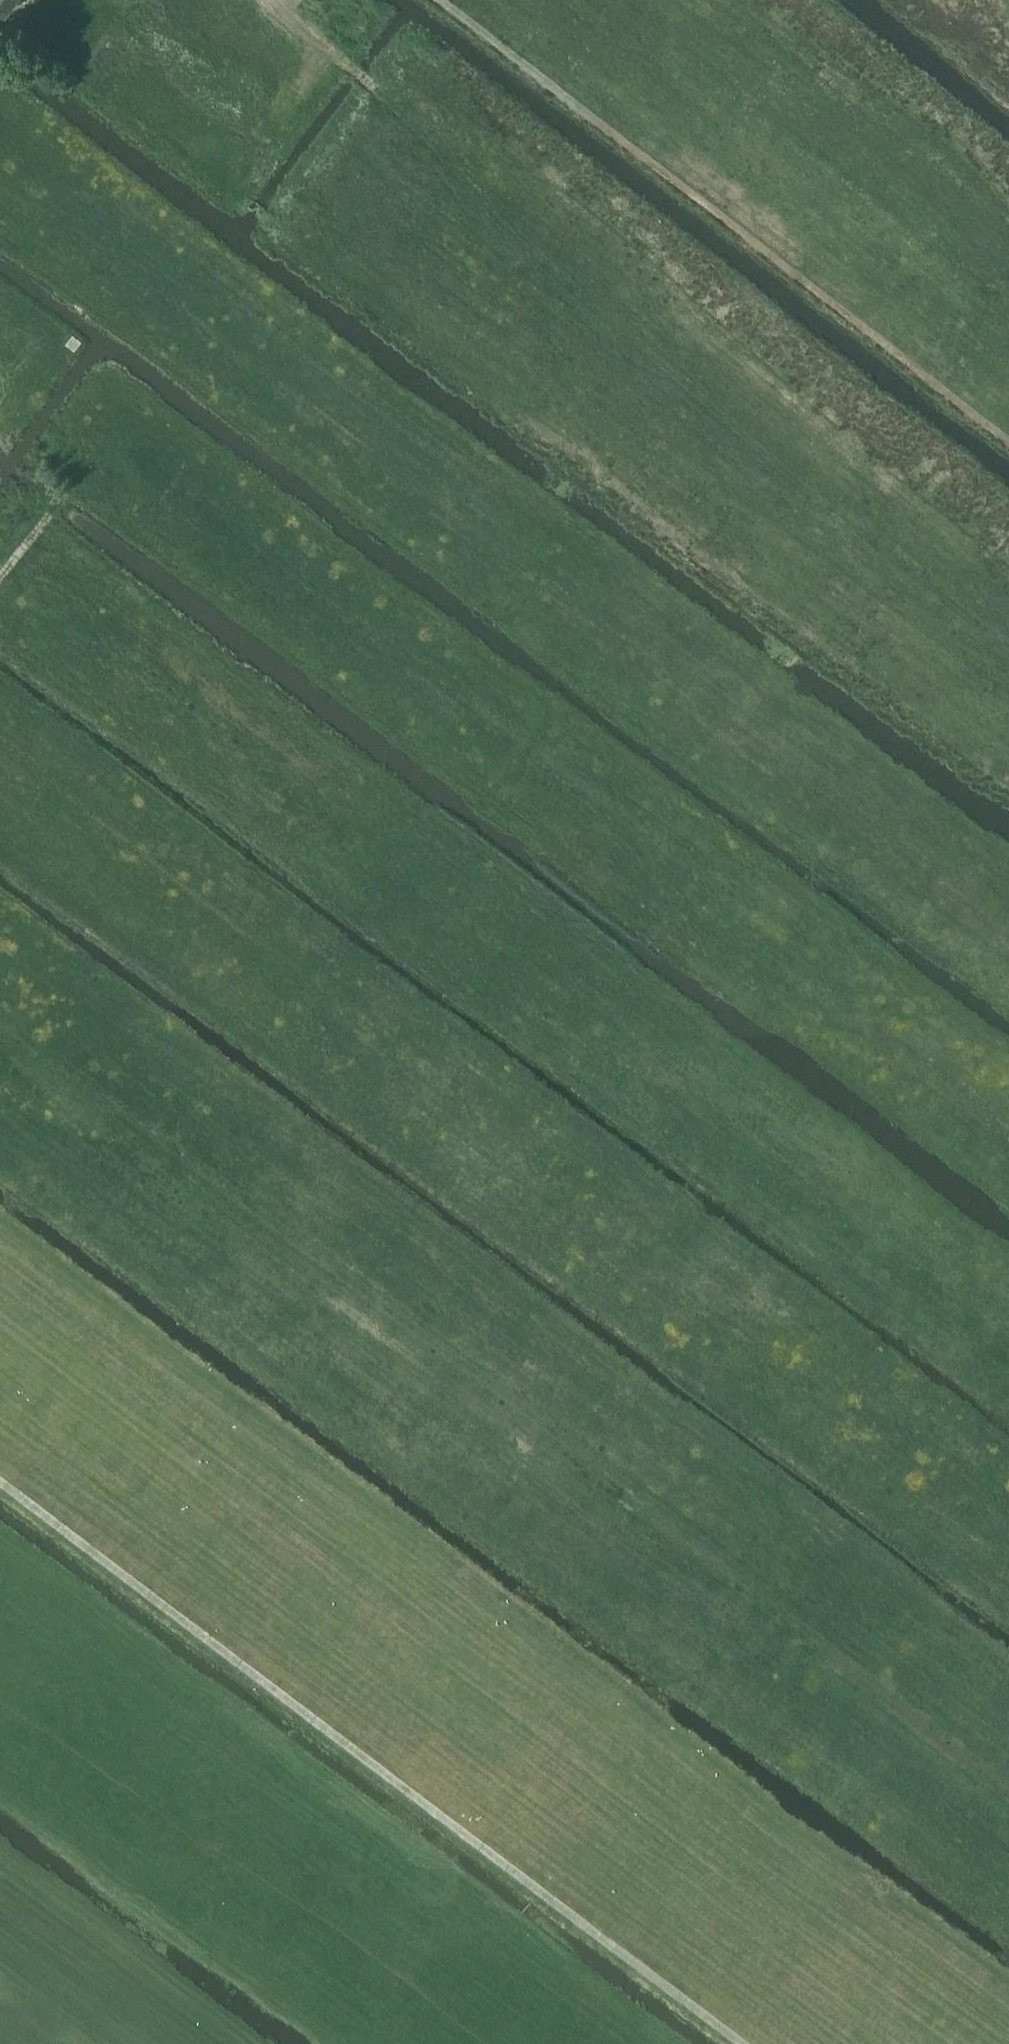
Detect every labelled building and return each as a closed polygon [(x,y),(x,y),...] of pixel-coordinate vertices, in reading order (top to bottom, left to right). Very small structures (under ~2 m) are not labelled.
[(6,13),(16,0),(0,0),(0,9),(6,13)]
